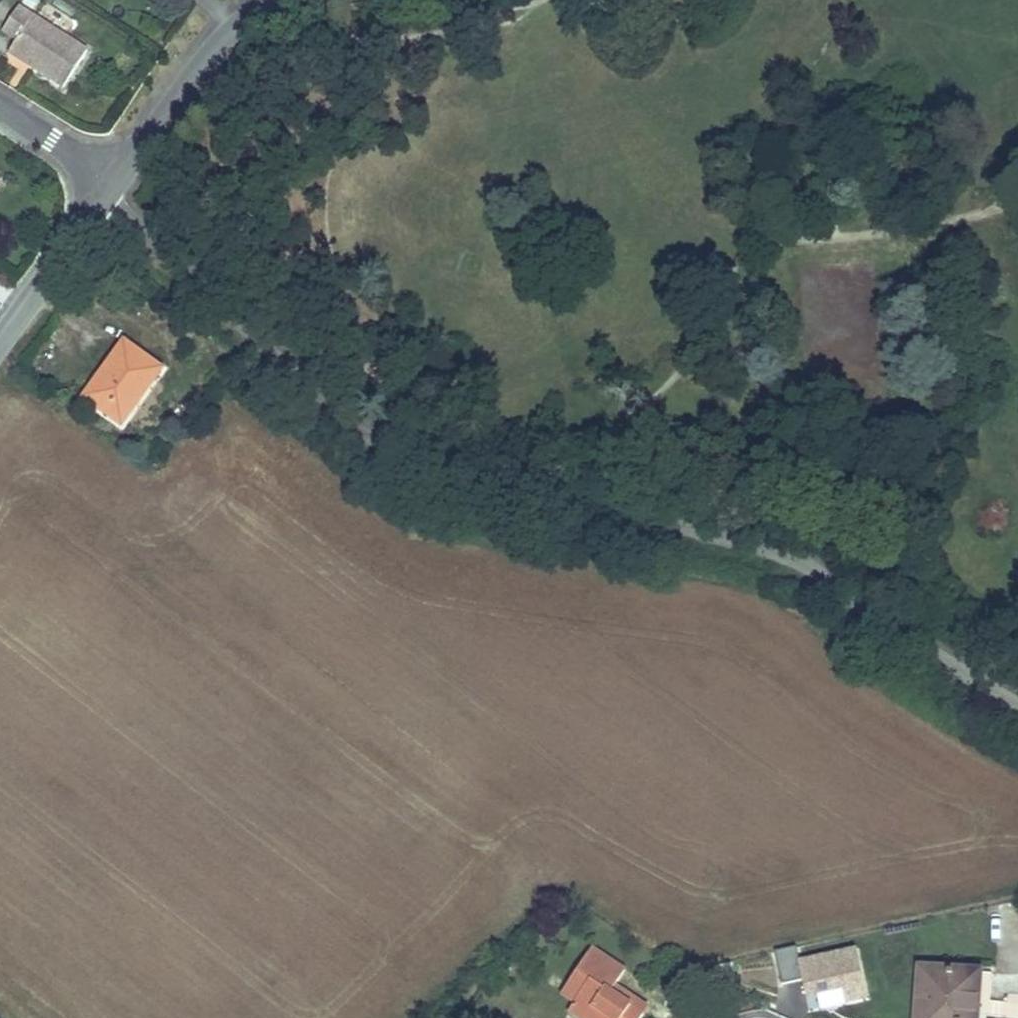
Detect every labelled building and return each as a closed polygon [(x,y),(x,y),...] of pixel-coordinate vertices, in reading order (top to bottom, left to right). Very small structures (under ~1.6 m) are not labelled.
[(34,62),(32,65),(64,87),(88,51),(65,36),(36,17),(19,6),(3,30),(18,39),(12,47),(34,62)] [(10,52),(32,65),(34,62),(12,47),(10,52)] [(162,369),(125,342),(99,377),(104,380),(89,400),(122,423),(162,369)] [(85,397),(89,400),(104,380),(99,377),(85,397)] [(812,1010),(867,1002),(858,948),(798,957),(796,948),(779,951),(784,981),(806,977),(812,1010)] [(581,1017),(642,1017),(644,1015),(611,993),(616,986),(625,971),(591,949),(562,993),(576,1002),(570,1011),(581,1017)] [(918,1017),(969,1017),(970,1000),(977,1000),(980,972),(921,968),(918,1017)] [(980,972),(977,1000),(991,1001),(993,973),(980,972)] [(616,986),(611,993),(644,1015),(649,1008),(616,986)] [(969,1017),(976,1017),(977,1000),(970,1000),(969,1017)]
